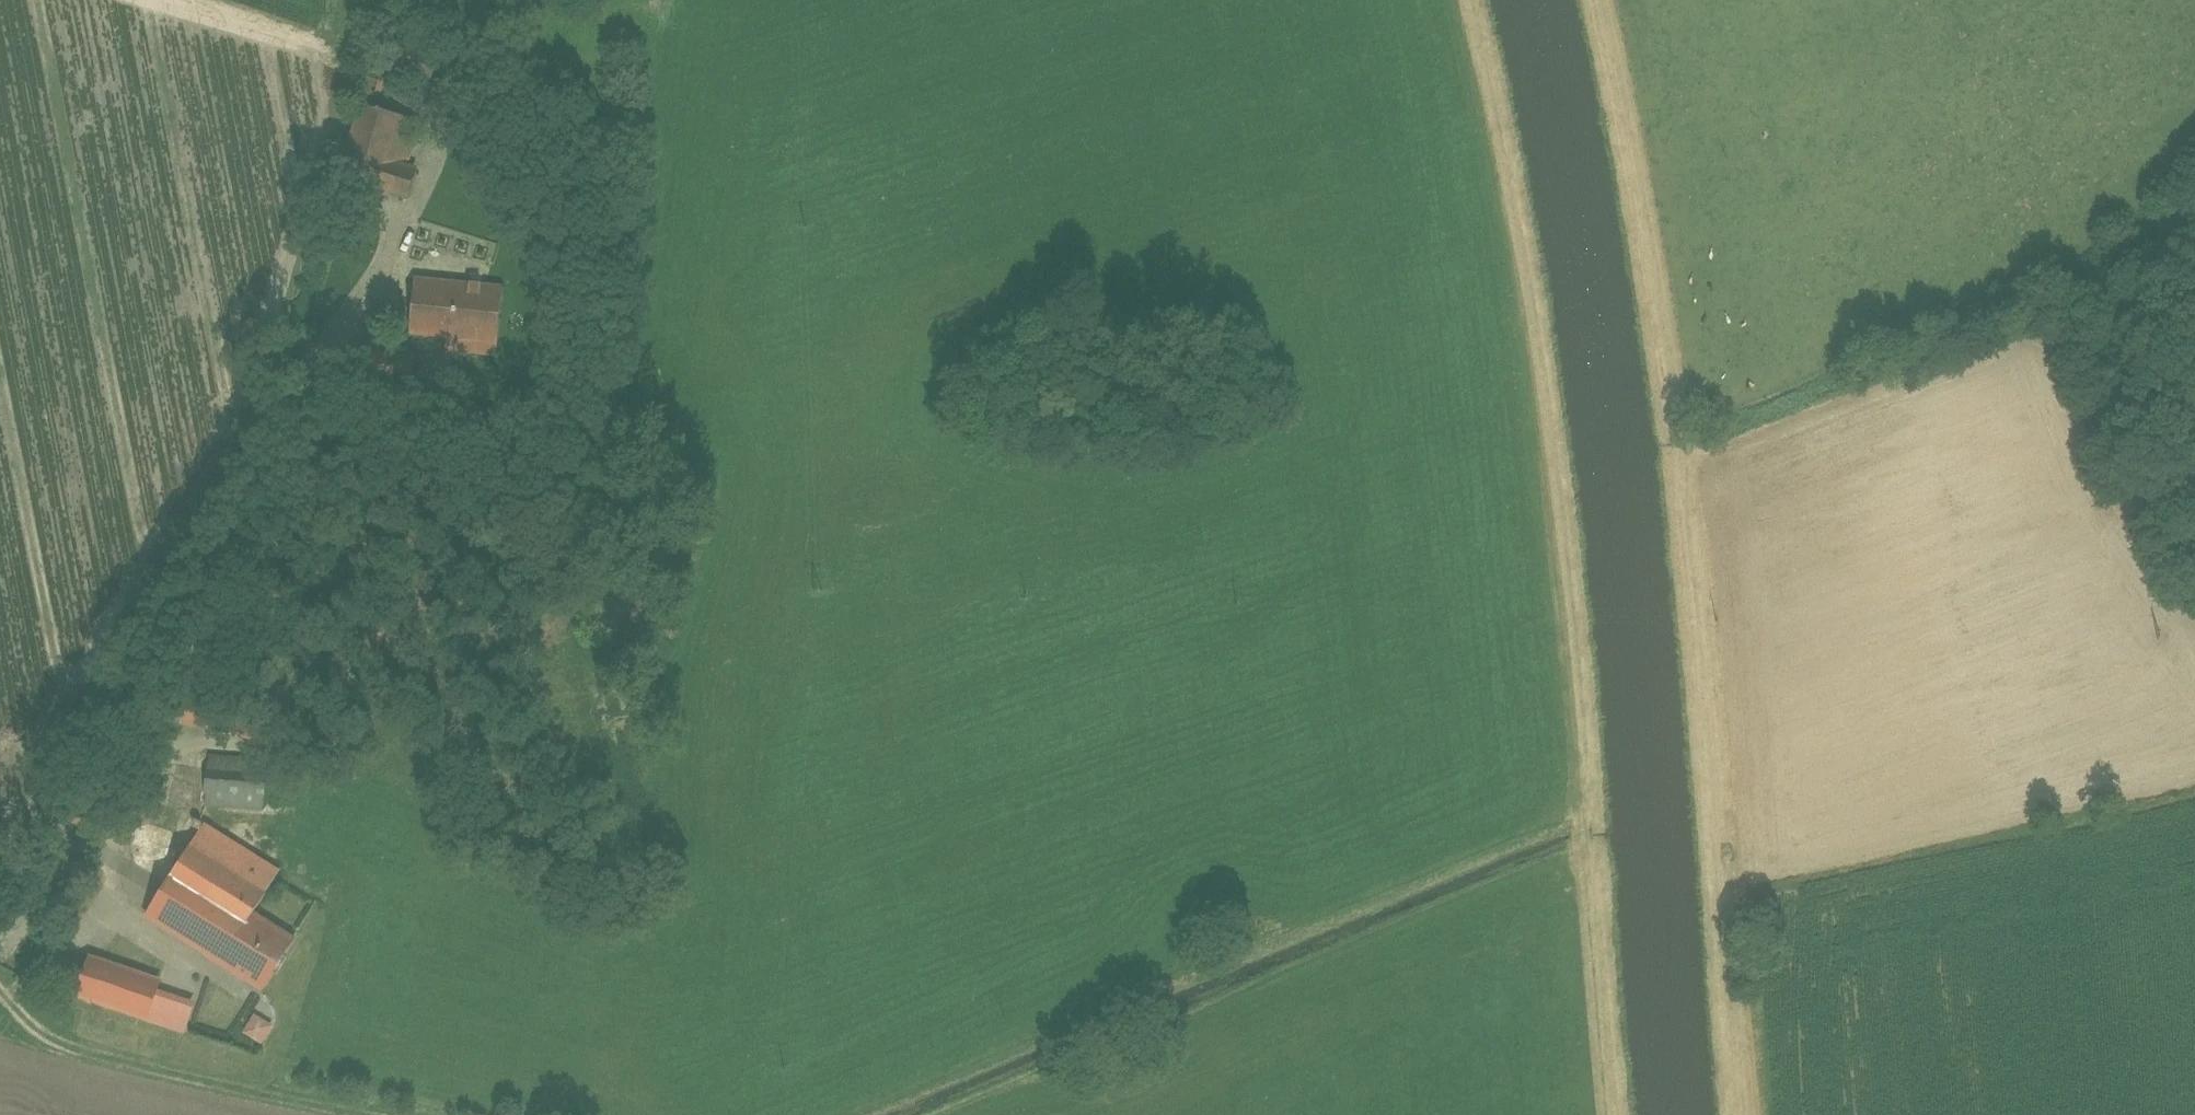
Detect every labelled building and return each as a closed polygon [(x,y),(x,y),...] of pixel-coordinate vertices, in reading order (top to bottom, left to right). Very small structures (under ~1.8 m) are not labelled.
[(376,108),(357,174),(410,190),(429,123),(376,108)] [(502,290),(426,280),(418,342),(494,352),(502,290)] [(263,766),(213,759),(207,802),(257,809),(263,766)] [(281,878),(204,832),(152,919),(260,985),(284,945),(252,925),(281,878)] [(196,997),(85,961),(73,999),(183,1035),(196,997)] [(273,1026),(252,1014),(240,1035),(260,1047),(273,1026)]
